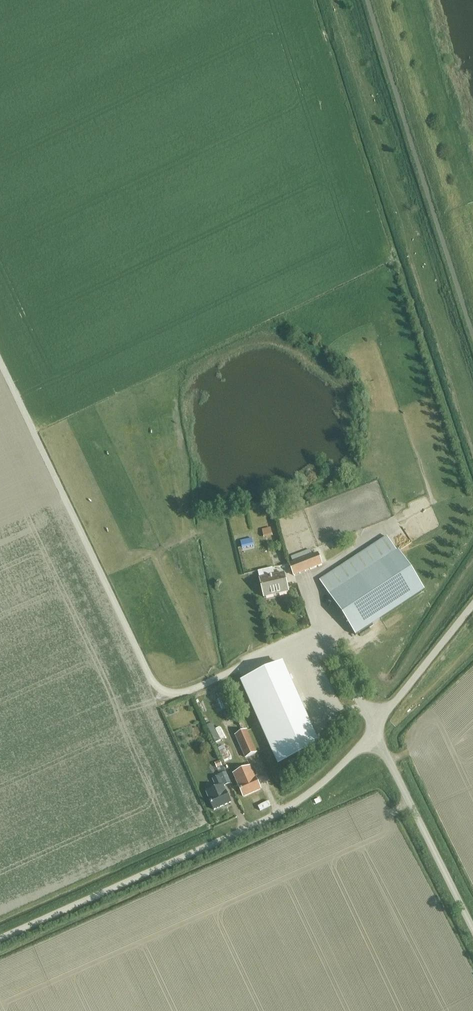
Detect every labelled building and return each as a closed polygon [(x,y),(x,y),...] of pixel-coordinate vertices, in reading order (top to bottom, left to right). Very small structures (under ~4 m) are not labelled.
[(268,529),(276,526),(274,518),(265,521),(268,529)] [(263,531),(264,538),(272,535),(271,529),(263,531)] [(387,536),(320,579),(355,635),(425,590),(387,536)] [(237,544),(239,553),(255,549),(253,540),(237,544)] [(290,565),(294,576),(324,565),(321,559),(324,558),(322,553),(290,565)] [(285,574),(275,576),(273,569),(257,572),(264,600),(290,594),(285,574)] [(281,663),(242,680),(280,765),(318,747),(281,663)] [(219,727),(216,729),(212,722),(207,725),(216,742),(225,737),(219,727)] [(236,736),(245,757),(256,752),(246,731),(236,736)] [(217,748),(223,761),(229,758),(223,745),(217,748)] [(251,767),(234,774),(244,797),(261,789),(251,767)] [(208,799),(213,811),(230,803),(223,787),(230,784),(226,774),(212,780),(216,789),(206,793),(209,799),(208,799)]
